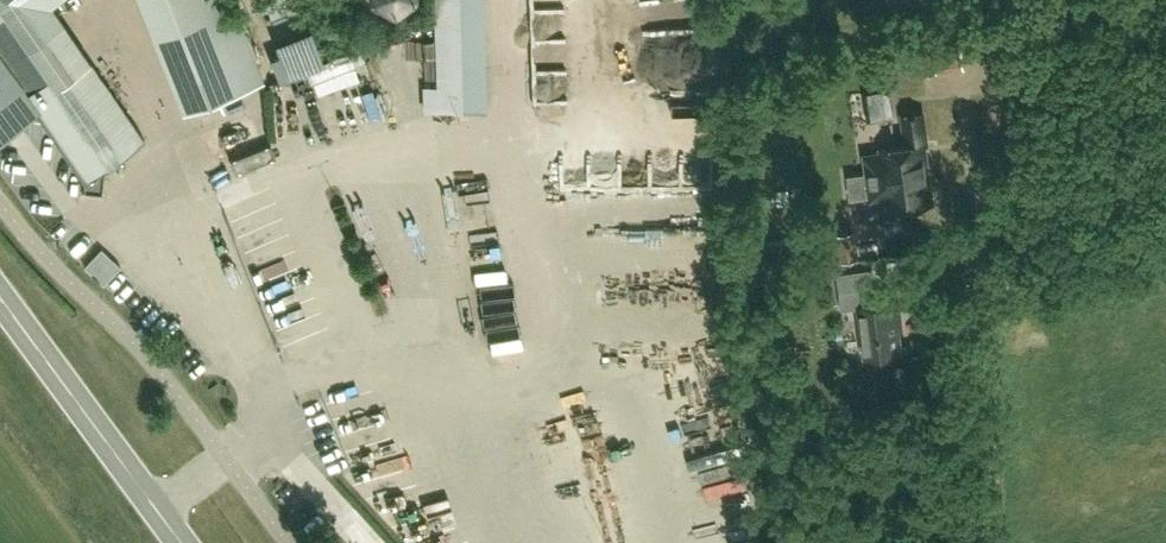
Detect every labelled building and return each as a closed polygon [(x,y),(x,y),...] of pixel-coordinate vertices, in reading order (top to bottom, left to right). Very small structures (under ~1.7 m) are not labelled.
[(144,139),(49,1),(50,0),(0,0),(0,58),(85,180),(144,139)] [(227,0),(138,0),(182,111),(259,81),(227,0)] [(442,110),(465,110),(462,0),(439,0),(442,110)] [(633,33),(615,39),(611,26),(588,33),(595,55),(635,43),(633,33)] [(312,82),(364,62),(358,49),(307,68),(312,82)] [(0,65),(0,128),(30,106),(0,65)] [(674,115),(696,112),(693,82),(670,85),(674,115)] [(868,119),(877,118),(893,116),(889,90),(864,93),(868,119)] [(903,112),(908,145),(882,148),(882,153),(866,155),(868,171),(848,173),(851,197),(871,195),(872,198),(888,196),(890,208),(932,202),(925,144),(927,143),(922,110),(903,112)] [(231,159),(236,173),(276,157),(270,143),(231,159)] [(694,209),(694,226),(708,226),(708,209),(694,209)] [(829,262),(852,258),(848,231),(825,235),(829,262)] [(902,351),(898,325),(902,325),(899,300),(860,305),(866,355),(902,351)]
